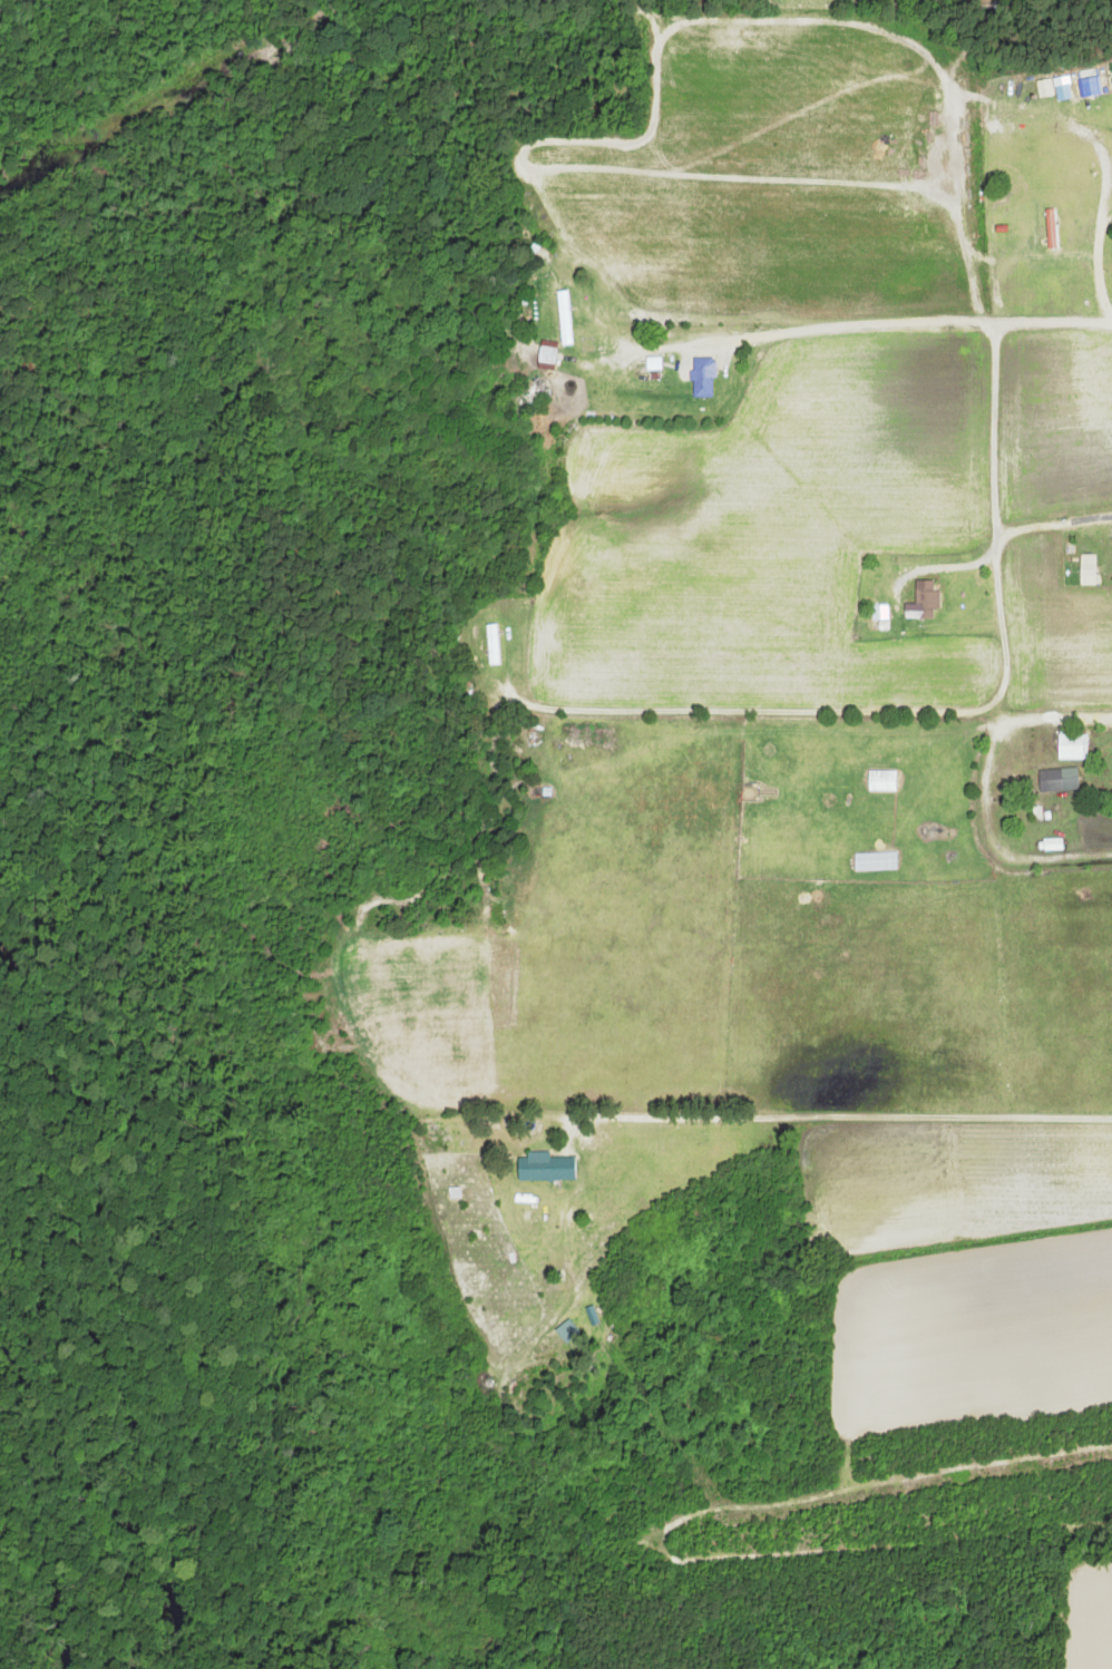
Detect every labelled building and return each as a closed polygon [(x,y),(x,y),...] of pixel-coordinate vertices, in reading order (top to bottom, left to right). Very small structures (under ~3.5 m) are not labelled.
[(1047,250),(1056,250),(1056,211),(1047,211),(1047,250)] [(571,293),(560,293),(560,346),(571,346),(571,293)] [(584,353),(604,353),(604,340),(584,340),(584,353)] [(539,363),(554,366),(558,345),(543,342),(539,363)] [(714,399),(714,360),(693,360),(693,399),(714,399)] [(660,363),(647,363),(647,371),(660,371),(660,363)] [(1095,557),(1081,557),(1081,584),(1095,584),(1095,557)] [(915,580),(915,618),(940,618),(940,590),(935,590),(935,580),(915,580)] [(872,621),(887,625),(891,612),(875,608),(872,621)] [(489,666),(500,666),(499,625),(488,625),(489,666)] [(1058,735),(1058,760),(1083,760),(1083,735),(1058,735)] [(1079,792),(1079,770),(1040,770),(1040,792),(1079,792)] [(896,792),(896,771),(868,771),(868,792),(896,792)] [(517,1153),(517,1180),(570,1180),(570,1157),(550,1157),(550,1153),(517,1153)]
